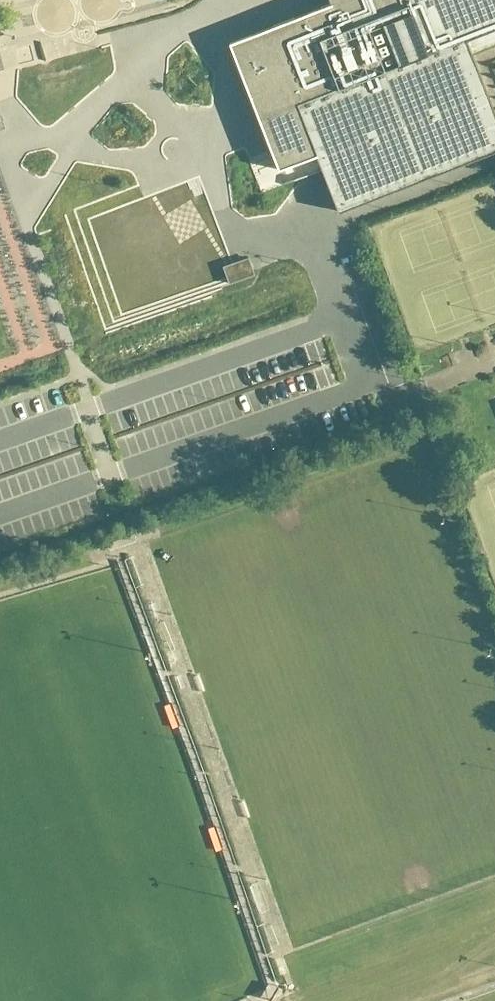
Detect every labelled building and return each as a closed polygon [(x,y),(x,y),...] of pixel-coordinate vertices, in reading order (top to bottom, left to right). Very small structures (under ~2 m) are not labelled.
[(228,44),(263,133),(272,155),(278,171),(315,156),(321,170),(338,212),(349,208),(494,152),(494,117),(471,56),(494,46),(494,0),(328,0),(330,4),(244,38),(228,44)] [(222,268),(228,285),(253,276),(252,271),(247,259),(222,268)]
